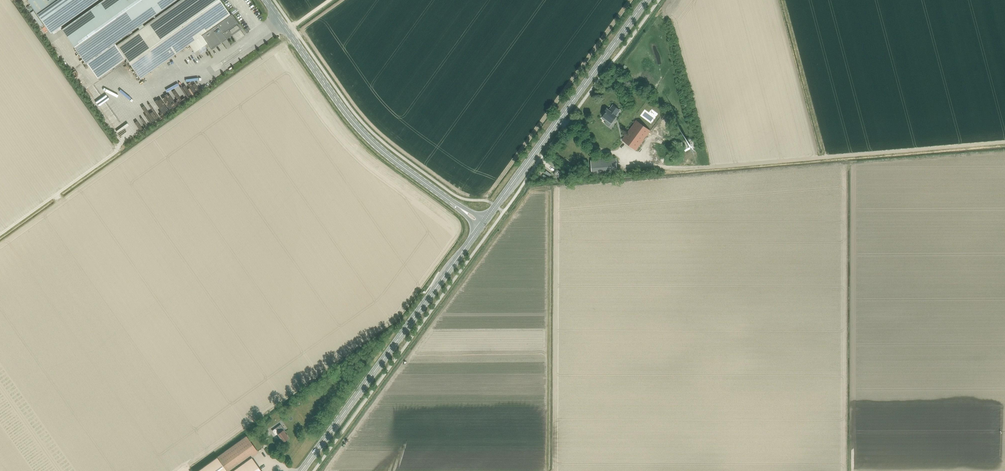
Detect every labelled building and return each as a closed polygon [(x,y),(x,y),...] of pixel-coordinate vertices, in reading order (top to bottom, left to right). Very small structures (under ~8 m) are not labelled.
[(27,1),(50,33),(97,0),(28,0),(27,1)] [(182,0),(105,0),(103,1),(63,30),(86,63),(127,34),(129,37),(182,0)] [(129,37),(117,46),(140,79),(189,44),(195,52),(207,44),(211,49),(221,42),(226,39),(226,38),(231,34),(228,30),(237,24),(231,14),(230,15),(219,0),(182,0),(129,37)] [(244,29),(251,26),(246,18),(240,22),(244,29)] [(213,59),(214,61),(227,55),(225,52),(213,59)] [(158,85),(148,93),(153,100),(164,92),(158,85)] [(154,101),(161,110),(171,101),(163,93),(154,101)] [(603,118),(602,119),(606,122),(607,123),(608,121),(610,122),(612,124),(617,117),(616,116),(620,111),(613,106),(610,110),(611,110),(610,112),(607,110),(604,113),(605,113),(602,117),(603,118)] [(636,150),(638,147),(650,131),(636,120),(622,140),(636,150)] [(650,135),(646,143),(649,145),(654,137),(650,135)] [(592,175),(617,173),(616,158),(591,160),(592,175)] [(560,179),(563,174),(557,169),(554,174),(560,179)] [(286,432),(284,429),(280,424),(275,428),(278,433),(277,434),(283,442),(288,438),(284,433),(286,432)] [(217,457),(227,470),(233,470),(251,458),(258,453),(246,437),(217,457)] [(198,470),(227,470),(217,457),(198,470)] [(251,458),(233,470),(261,470),(251,458)]
